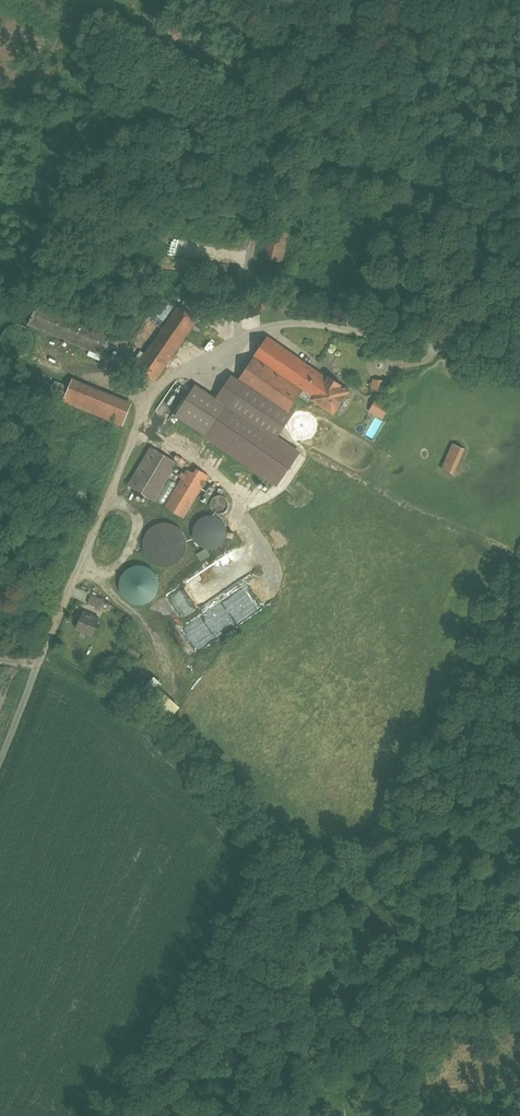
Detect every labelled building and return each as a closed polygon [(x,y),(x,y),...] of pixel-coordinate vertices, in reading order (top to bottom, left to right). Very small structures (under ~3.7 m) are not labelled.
[(284,262),(292,231),(283,229),(275,260),(284,262)] [(280,238),(272,236),(266,257),(275,259),(280,238)] [(280,300),(255,296),(253,307),(279,311),(280,300)] [(119,337),(37,303),(29,324),(110,358),(119,337)] [(179,306),(142,358),(139,356),(132,364),(155,380),(197,319),(179,306)] [(317,371),(268,337),(238,380),(280,408),(291,416),(294,411),(290,409),(300,395),(317,371)] [(326,378),(317,371),(300,395),(309,401),(311,398),(333,414),(347,394),(348,394),(349,392),(349,389),(347,388),(346,388),(328,376),(326,378)] [(129,427),(138,402),(78,378),(68,403),(129,427)] [(374,379),(374,391),(385,391),(386,379),(374,379)] [(69,387),(55,381),(49,394),(63,400),(69,387)] [(223,403),(199,387),(177,419),(201,435),(223,403)] [(383,401),(376,414),(382,418),(389,405),(383,401)] [(280,408),(266,431),(276,438),(291,416),(280,408)] [(266,431),(233,409),(223,424),(237,433),(234,438),(239,441),(233,450),(231,449),(216,471),(234,483),(249,461),(247,460),(257,446),(263,450),(272,456),(282,441),(276,438),(266,431)] [(453,444),(442,469),(453,474),(465,449),(453,444)] [(177,463),(151,447),(129,485),(155,501),(177,463)] [(263,450),(247,473),(257,479),(272,456),(263,450)] [(188,470),(166,507),(183,517),(208,475),(198,469),(195,474),(188,470)] [(298,495),(301,497),(305,492),(295,485),(289,493),(296,498),(298,495)] [(207,527),(204,543),(225,546),(229,519),(211,516),(209,527),(207,527)] [(134,606),(166,594),(155,563),(131,571),(136,582),(126,586),(134,606)] [(178,617),(240,590),(228,564),(167,592),(178,617)] [(91,603),(103,608),(107,599),(94,594),(91,603)] [(100,619),(83,612),(76,628),(93,635),(100,619)] [(155,696),(168,683),(161,675),(147,689),(155,696)]
